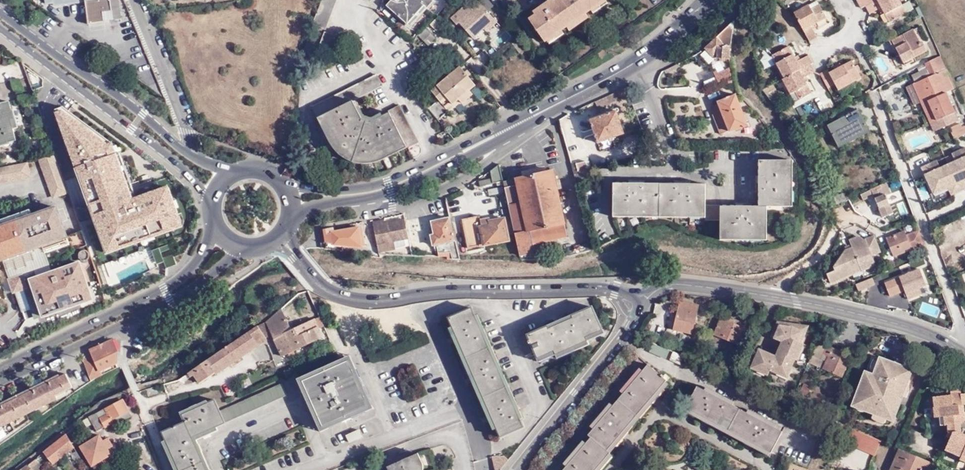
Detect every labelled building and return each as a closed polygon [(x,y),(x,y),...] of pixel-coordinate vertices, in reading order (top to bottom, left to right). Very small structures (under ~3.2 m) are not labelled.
[(88,11),(121,5),(120,0),(64,0),(65,5),(86,2),(88,11)] [(413,21),(429,3),(432,5),(436,0),(394,0),(391,3),(403,13),(400,16),(409,23),(412,20),(413,21)] [(455,19),(476,41),(497,21),(490,14),(497,7),(490,0),(476,0),(455,19)] [(554,2),(549,5),(546,2),(539,6),(542,9),(536,13),(529,18),(543,40),(565,26),(587,11),(605,0),(556,0),(554,2)] [(877,0),(857,0),(861,9),(865,7),(866,6),(877,0)] [(866,6),(870,14),(882,8),(890,23),(907,14),(899,0),(877,0),(866,6)] [(818,1),(810,6),(811,9),(820,5),(818,1)] [(413,21),(416,24),(432,5),(429,3),(413,21)] [(123,20),(121,5),(88,11),(89,25),(123,20)] [(811,9),(810,6),(809,5),(794,14),(810,42),(818,38),(812,26),(827,18),(820,5),(811,9)] [(567,29),(589,14),(587,11),(565,26),(567,29)] [(736,17),(706,45),(713,54),(715,53),(718,56),(731,58),(735,23),(736,17)] [(437,18),(431,25),(440,33),(445,27),(437,18)] [(436,38),(425,28),(419,35),(424,40),(429,45),(436,38)] [(343,35),(326,29),(321,41),(338,47),(343,35)] [(921,43),(914,30),(891,42),(895,48),(896,48),(904,63),(904,64),(914,58),(916,57),(927,52),(927,51),(922,42),(921,43)] [(784,79),(811,65),(813,63),(809,55),(797,62),(789,46),(776,53),(781,61),(776,64),(784,79)] [(781,61),(776,53),(772,56),(776,64),(781,61)] [(941,55),(925,64),(927,69),(930,77),(915,83),(913,84),(921,103),(934,132),(959,121),(946,93),(956,89),(941,55)] [(851,78),(859,74),(852,61),(844,65),(830,73),(829,70),(821,74),(828,89),(835,85),(838,90),(853,82),(851,78)] [(414,69),(419,76),(429,69),(423,62),(414,69)] [(815,72),(811,65),(784,79),(782,80),(791,95),(795,92),(800,100),(812,94),(804,78),(815,72)] [(440,98),(429,106),(440,119),(449,111),(448,109),(456,103),(453,101),(468,89),(475,84),(461,66),(439,83),(437,81),(430,86),(440,98)] [(732,75),(731,68),(715,75),(718,82),(732,75)] [(915,83),(930,77),(927,69),(912,76),(915,83)] [(712,71),(701,74),(703,81),(714,78),(712,71)] [(861,78),(859,74),(851,78),(853,82),(861,78)] [(386,87),(381,76),(350,91),(355,103),(386,87)] [(921,103),(913,84),(906,87),(914,106),(921,103)] [(468,89),(454,101),(458,106),(473,95),(468,89)] [(379,162),(409,147),(410,149),(423,142),(412,123),(399,129),(395,122),(408,115),(403,106),(390,113),(391,115),(372,124),(363,119),(355,103),(350,91),(314,109),(320,121),(323,119),(336,144),(340,150),(346,155),(350,158),(356,160),(361,163),(366,164),(370,163),(379,162)] [(795,103),(800,100),(795,92),(791,95),(795,103)] [(720,106),(731,133),(731,135),(750,126),(737,94),(718,102),(720,106)] [(19,139),(9,104),(0,106),(0,144),(19,139)] [(721,137),(731,133),(720,106),(712,109),(715,118),(713,119),(721,137)] [(54,110),(105,254),(183,227),(167,185),(135,195),(119,148),(62,107),(54,110)] [(625,108),(593,119),(601,143),(633,132),(625,108)] [(838,146),(869,130),(859,110),(828,126),(838,146)] [(399,129),(412,123),(408,115),(395,122),(399,129)] [(954,140),(964,135),(964,127),(962,128),(960,124),(951,128),(953,133),(951,133),(954,140)] [(870,132),(869,130),(838,146),(839,148),(870,132)] [(933,195),(947,188),(951,197),(964,190),(964,149),(952,155),(955,162),(940,169),(937,162),(922,168),(925,176),(933,195)] [(56,155),(41,159),(54,197),(70,192),(56,155)] [(588,161),(578,163),(580,171),(590,168),(588,161)] [(30,177),(26,163),(0,170),(0,186),(30,177)] [(506,181),(501,163),(492,171),(495,184),(506,181)] [(526,179),(550,174),(547,163),(524,169),(526,179)] [(700,221),(715,222),(714,237),(760,240),(763,212),(785,213),(789,167),(759,165),(757,179),(754,179),(753,194),(756,194),(755,211),(749,210),(748,207),(733,206),(733,208),(703,206),(705,185),(689,184),(689,181),(674,180),(674,183),(645,181),(645,178),(630,177),(629,180),(614,179),(611,209),(701,215),(700,219),(700,221)] [(592,170),(578,174),(581,184),(596,180),(592,170)] [(550,174),(526,179),(506,184),(526,259),(540,255),(538,247),(571,239),(555,173),(550,174)] [(891,194),(886,182),(860,194),(864,200),(874,195),(875,198),(883,218),(893,214),(886,196),(891,194)] [(836,196),(840,204),(846,201),(845,198),(843,193),(836,196)] [(451,218),(453,218),(448,196),(437,201),(441,220),(432,222),(435,234),(432,235),(434,245),(437,244),(439,252),(451,253),(452,258),(462,259),(458,240),(456,241),(451,218)] [(2,260),(66,238),(66,236),(55,208),(0,227),(0,261),(2,260)] [(611,209),(611,213),(700,219),(701,215),(611,209)] [(480,215),(463,219),(469,249),(488,248),(487,244),(511,239),(507,218),(504,218),(504,215),(481,220),(480,215)] [(385,220),(375,221),(378,245),(378,251),(390,250),(390,249),(396,247),(395,241),(406,240),(410,239),(406,220),(386,223),(385,220)] [(326,238),(319,239),(321,245),(338,246),(338,243),(367,245),(366,241),(364,241),(362,229),(338,233),(337,230),(325,231),(326,238)] [(83,230),(66,236),(66,238),(68,245),(70,250),(88,244),(83,230)] [(913,251),(925,246),(919,230),(906,235),(905,231),(886,239),(893,257),(912,250),(913,251)] [(882,252),(875,236),(864,241),(859,237),(849,241),(852,248),(845,251),(834,269),(835,271),(827,275),(831,285),(877,266),(872,256),(877,254),(882,252)] [(45,253),(68,245),(66,238),(2,260),(9,281),(21,276),(26,288),(14,293),(21,313),(38,307),(29,282),(52,274),(45,253)] [(379,256),(378,251),(378,245),(370,246),(371,251),(372,256),(379,256)] [(146,255),(148,267),(163,264),(160,247),(149,249),(149,254),(146,255)] [(173,255),(163,259),(167,268),(177,263),(173,255)] [(41,319),(90,300),(78,265),(52,274),(29,282),(38,307),(41,319)] [(926,285),(920,269),(884,284),(890,297),(905,291),(908,300),(922,294),(919,288),(926,285)] [(26,288),(21,276),(9,281),(8,281),(12,293),(14,293),(26,288)] [(872,278),(856,285),(858,291),(875,284),(872,278)] [(692,335),(699,305),(680,301),(673,330),(692,335)] [(527,335),(538,359),(554,352),(556,356),(588,342),(586,338),(603,331),(593,307),(527,335)] [(524,427),(472,308),(449,319),(501,438),(524,427)] [(282,309),(266,322),(269,329),(287,320),(282,309)] [(733,324),(735,321),(722,315),(714,335),(744,347),(750,331),(744,328),(733,324)] [(838,333),(842,322),(829,318),(825,329),(838,333)] [(269,329),(272,334),(282,357),(323,338),(315,319),(292,330),(287,320),(269,329)] [(735,320),(735,321),(733,324),(744,328),(746,324),(735,320)] [(258,326),(266,338),(272,334),(269,329),(266,322),(258,326)] [(796,361),(804,344),(802,343),(809,326),(778,322),(771,337),(782,342),(776,357),(759,349),(751,368),(767,375),(769,370),(787,378),(795,360),(796,361)] [(200,383),(266,338),(258,326),(189,374),(191,377),(194,375),(200,383)] [(102,370),(117,363),(118,353),(113,341),(97,347),(99,351),(94,352),(95,354),(100,370),(102,370)] [(838,354),(840,351),(827,346),(822,359),(815,357),(812,364),(842,378),(850,359),(843,356),(838,354)] [(670,360),(681,365),(684,357),(674,352),(670,360)] [(95,354),(84,359),(89,377),(102,372),(102,370),(100,370),(95,354)] [(357,381),(361,379),(351,356),(328,366),(329,370),(349,361),(357,381)] [(899,404),(911,370),(880,359),(874,376),(866,373),(855,402),(870,407),(868,411),(889,418),(895,403),(899,404)] [(364,386),(361,379),(357,381),(349,361),(329,370),(328,366),(320,369),(322,373),(303,381),(323,427),(343,418),(344,422),(351,419),(349,415),(369,407),(360,388),(364,386)] [(630,386),(618,400),(637,417),(667,381),(648,364),(636,379),(634,377),(627,384),(630,386)] [(322,373),(320,369),(298,379),(321,433),(344,422),(343,418),(323,427),(303,381),(322,373)] [(65,374),(0,406),(0,428),(11,423),(9,419),(39,403),(41,407),(57,399),(55,396),(71,388),(65,374)] [(282,383),(220,411),(225,423),(288,396),(282,383)] [(374,409),(364,386),(360,388),(369,407),(349,415),(351,419),(374,409)] [(728,431),(740,409),(723,400),(724,397),(716,393),(714,395),(697,387),(686,408),(728,431)] [(938,407),(940,418),(943,417),(945,425),(945,426),(947,426),(948,433),(946,438),(950,439),(947,446),(954,449),(952,453),(961,457),(962,455),(964,457),(964,412),(964,413),(960,414),(959,406),(964,405),(964,394),(961,394),(960,391),(951,392),(951,395),(938,396),(940,407),(938,407)] [(120,416),(123,420),(131,416),(123,400),(89,417),(83,421),(85,425),(91,421),(97,432),(114,423),(112,420),(120,416)] [(220,411),(215,400),(182,415),(186,422),(163,432),(180,469),(207,469),(193,438),(225,423),(220,411)] [(588,436),(591,438),(591,437),(607,451),(637,417),(618,400),(606,414),(603,412),(597,419),(600,422),(588,436)] [(9,419),(11,423),(41,407),(39,403),(9,419)] [(757,418),(740,409),(728,431),(771,454),(783,432),(766,423),(767,420),(759,415),(757,418)] [(115,425),(123,420),(120,416),(112,420),(114,423),(115,425)] [(844,438),(859,445),(863,434),(848,428),(844,438)] [(363,437),(359,430),(347,436),(350,443),(363,437)] [(74,448),(66,434),(44,452),(54,465),(74,448)] [(858,449),(875,456),(881,442),(863,434),(859,445),(858,449)] [(93,467),(103,461),(112,456),(108,450),(103,442),(100,436),(81,447),(93,467)] [(70,440),(75,448),(80,445),(75,437),(70,440)] [(591,438),(579,452),(577,449),(570,457),(573,459),(564,469),(596,469),(610,454),(607,451),(591,437),(591,438)] [(108,439),(103,442),(108,450),(113,447),(108,439)] [(933,465),(899,450),(890,469),(931,469),(933,465)] [(423,465),(417,453),(387,467),(388,469),(422,469),(423,465)] [(508,460),(504,456),(492,457),(495,469),(499,469),(508,460)] [(29,466),(33,469),(40,469),(37,466),(39,464),(36,460),(29,466)] [(105,464),(103,461),(93,467),(95,469),(96,469),(105,464)]
